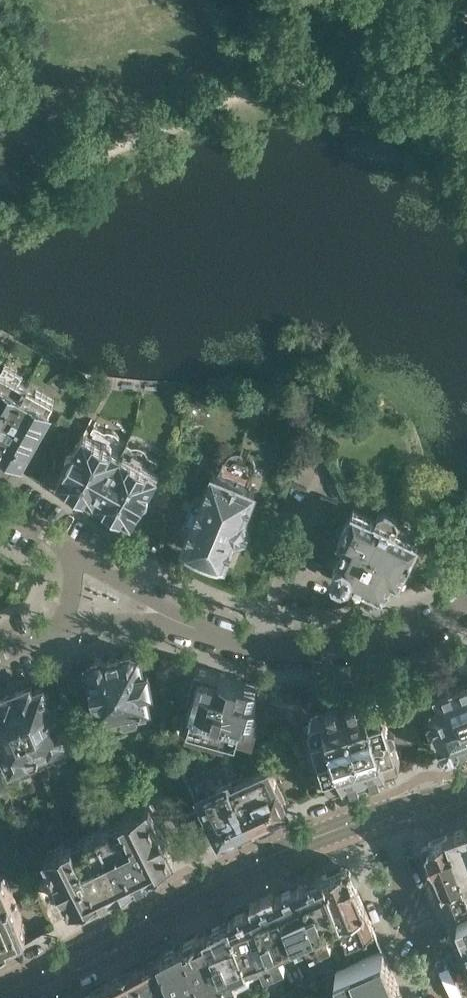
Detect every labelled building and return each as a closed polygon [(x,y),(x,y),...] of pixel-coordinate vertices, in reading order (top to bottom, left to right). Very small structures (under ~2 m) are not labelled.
[(28,386),(34,375),(24,369),(20,377),(4,367),(0,374),(0,436),(28,386)] [(50,408),(49,408),(54,400),(36,390),(42,379),(34,375),(28,386),(0,436),(0,444),(5,446),(7,454),(15,458),(22,456),(23,457),(50,408)] [(95,499),(121,451),(116,448),(115,446),(114,444),(112,442),(110,441),(108,440),(105,439),(102,439),(100,440),(84,431),(74,451),(72,450),(71,451),(70,451),(69,451),(68,452),(68,453),(67,454),(66,455),(66,457),(66,458),(67,460),(68,461),(58,479),(76,489),(76,491),(77,492),(78,493),(80,495),(81,495),(83,495),(85,495),(87,495),(95,499)] [(147,491),(158,472),(143,463),(142,462),(142,461),(140,459),(138,457),(137,456),(135,455),(134,454),(132,454),(129,454),(127,455),(121,451),(95,499),(103,504),(103,505),(104,506),(104,507),(105,508),(106,509),(108,510),(110,510),(112,510),(114,510),(132,520),(142,502),(143,502),(145,502),(147,501),(148,500),(148,499),(149,498),(149,497),(149,496),(149,495),(149,494),(148,493),(148,492),(147,491)] [(250,523),(246,514),(245,514),(255,487),(213,470),(203,496),(196,493),(187,515),(194,518),(184,541),(184,542),(184,544),(225,561),(226,559),(226,558),(236,536),(237,536),(246,532),(250,523)] [(399,580),(418,540),(416,539),(419,533),(417,528),(403,521),(398,523),(396,516),(385,511),(378,514),(376,519),(354,508),(348,519),(347,518),(343,527),(344,528),(339,537),(346,541),(340,554),(342,558),(337,560),(334,566),(336,573),(343,576),(347,575),(348,576),(380,591),(381,591),(381,593),(387,592),(386,589),(387,589),(392,576),(399,580)] [(150,706),(147,689),(152,688),(149,669),(143,670),(140,653),(135,654),(132,651),(131,651),(124,652),(124,653),(122,657),(109,659),(106,660),(102,657),(102,656),(95,658),(93,662),(88,663),(88,668),(68,671),(73,699),(93,695),(97,716),(118,712),(121,729),(138,726),(137,720),(147,719),(145,707),(150,706)] [(466,661),(464,661),(462,662),(460,663),(459,664),(458,665),(458,666),(458,667),(458,668),(451,670),(435,676),(434,682),(436,686),(432,690),(435,698),(434,698),(433,698),(432,699),(431,700),(431,701),(431,702),(431,703),(434,710),(433,710),(432,711),(431,711),(430,712),(430,713),(430,714),(430,717),(430,718),(430,719),(431,720),(432,721),(433,721),(434,722),(445,750),(460,744),(459,742),(466,739),(466,661)] [(265,713),(268,704),(269,700),(260,697),(262,690),(255,688),(256,685),(241,681),(241,678),(196,665),(188,694),(192,695),(188,708),(192,709),(186,733),(225,744),(228,733),(262,743),(270,714),(265,713)] [(61,727),(50,699),(50,696),(48,691),(46,690),(44,685),(33,689),(31,684),(12,692),(42,764),(53,759),(53,760),(57,761),(69,756),(71,752),(68,745),(67,741),(65,736),(66,733),(64,729),(61,727)] [(422,718),(409,684),(396,689),(409,723),(422,718)] [(402,761),(393,732),(395,732),(398,727),(396,723),(392,720),(390,721),(381,692),(366,697),(366,696),(361,697),(360,695),(359,694),(356,692),(354,690),(351,688),(348,688),(345,687),(341,688),(338,689),(335,690),(333,692),(331,693),(329,696),(328,699),(327,701),(327,702),(327,704),(327,705),(327,707),(327,708),(322,710),(323,710),(308,715),(310,723),(305,725),(301,713),(268,704),(265,713),(270,714),(294,721),(299,737),(307,734),(316,762),(322,760),(330,784),(344,779),(344,780),(388,766),(402,761)] [(12,692),(0,697),(0,746),(2,752),(2,755),(4,759),(6,761),(8,765),(10,769),(14,776),(17,778),(29,773),(31,769),(42,764),(12,692)] [(288,806),(269,764),(251,773),(246,762),(241,765),(245,775),(232,781),(251,823),(288,806)] [(251,823),(232,781),(229,776),(222,779),(217,768),(211,771),(216,782),(198,790),(220,838),(251,823)] [(161,824),(160,824),(150,804),(147,802),(123,814),(124,816),(124,815),(151,870),(174,859),(175,855),(167,838),(167,836),(167,835),(167,834),(166,831),(166,830),(164,827),(163,826),(161,824)] [(124,815),(124,816),(99,828),(125,883),(151,870),(124,815)] [(199,817),(186,823),(198,848),(210,843),(211,842),(199,817)] [(448,834),(466,879),(466,827),(448,834)] [(125,883),(99,828),(74,840),(100,895),(125,883)] [(448,834),(429,842),(429,843),(430,843),(428,848),(427,848),(427,847),(426,848),(451,906),(458,921),(466,917),(466,879),(448,834)] [(100,895),(74,840),(73,838),(49,850),(48,853),(58,873),(57,875),(57,876),(57,877),(58,879),(59,881),(59,883),(61,885),(63,887),(65,887),(73,905),(77,906),(100,895)] [(365,908),(358,891),(357,888),(349,869),(348,869),(344,867),(343,866),(324,874),(342,917),(340,918),(349,939),(374,927),(366,908),(365,908)] [(3,871),(0,873),(0,940),(27,929),(3,871)] [(342,917),(324,874),(300,885),(323,939),(323,940),(334,936),(333,934),(344,928),(340,918),(342,917)] [(323,939),(300,885),(300,884),(276,895),(295,938),(308,933),(313,943),(323,939)] [(295,938),(276,895),(253,906),(253,907),(275,960),(299,950),(295,938)] [(275,960),(253,907),(229,918),(249,962),(252,968),(264,963),(265,965),(275,960)] [(458,921),(457,921),(466,944),(466,917),(458,921)] [(249,962),(229,918),(206,930),(228,982),(240,977),(236,968),(249,962)] [(228,982),(206,930),(182,943),(199,984),(212,979),(216,988),(228,982)] [(376,950),(371,940),(358,945),(362,956),(376,950)] [(182,943),(159,955),(177,997),(188,993),(191,997),(201,997),(204,996),(199,984),(182,943)] [(387,960),(383,951),(335,972),(341,986),(354,981),(361,997),(404,997),(387,960)] [(177,997),(159,955),(92,991),(95,997),(178,997),(177,997)]
